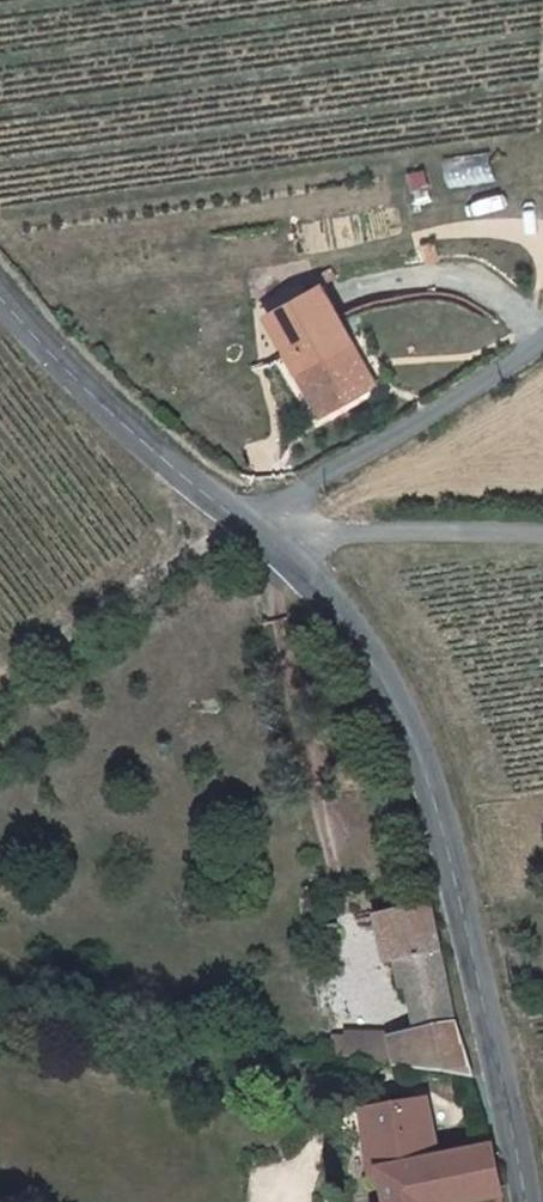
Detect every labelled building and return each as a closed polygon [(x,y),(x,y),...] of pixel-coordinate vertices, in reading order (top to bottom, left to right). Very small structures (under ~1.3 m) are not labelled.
[(264,324),(294,379),(304,374),(322,406),(367,380),(317,294),(264,324)] [(373,391),(367,380),(322,406),(304,374),(294,379),(319,423),(373,391)] [(322,1052),(355,1056),(470,1072),(448,1000),(435,900),(397,905),(414,1025),(383,1030),(381,1022),(324,1028),(322,1052)] [(490,1142),(439,1154),(427,1097),(364,1108),(381,1201),(453,1201),(502,1192),(490,1142)]
